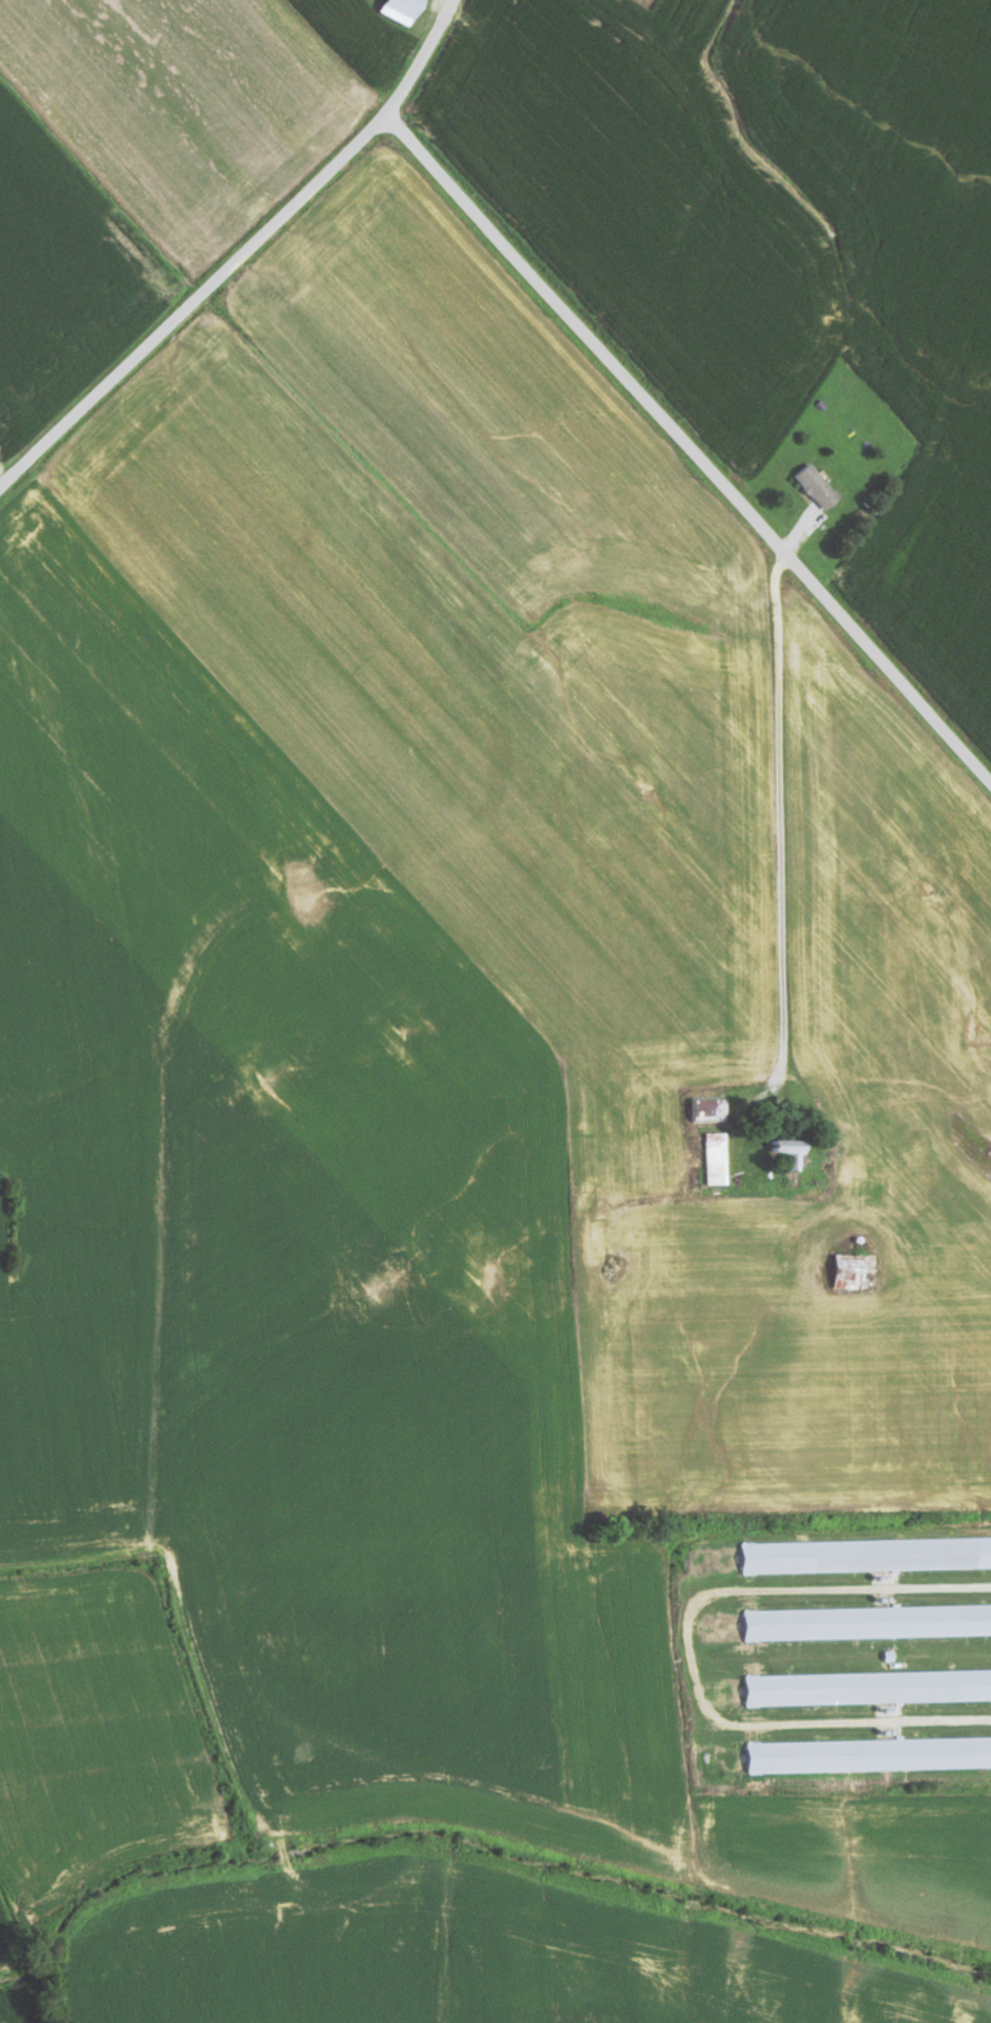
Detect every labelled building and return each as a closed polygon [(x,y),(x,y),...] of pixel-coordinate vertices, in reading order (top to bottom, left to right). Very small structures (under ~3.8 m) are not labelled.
[(385,13),(415,29),(431,0),(393,0),(385,13)] [(823,512),(839,498),(807,463),(791,478),(823,512)] [(689,1121),(722,1122),(722,1103),(689,1102),(689,1121)] [(725,1135),(706,1135),(706,1187),(725,1187),(725,1135)] [(860,1258),(831,1257),(830,1290),(859,1291),(860,1258)] [(748,1574),(990,1569),(990,1539),(748,1544),(748,1574)] [(990,1636),(990,1606),(750,1611),(750,1641),(990,1636)] [(751,1676),(752,1707),(990,1701),(990,1671),(751,1676)] [(990,1769),(990,1739),(753,1743),(753,1774),(990,1769)]
